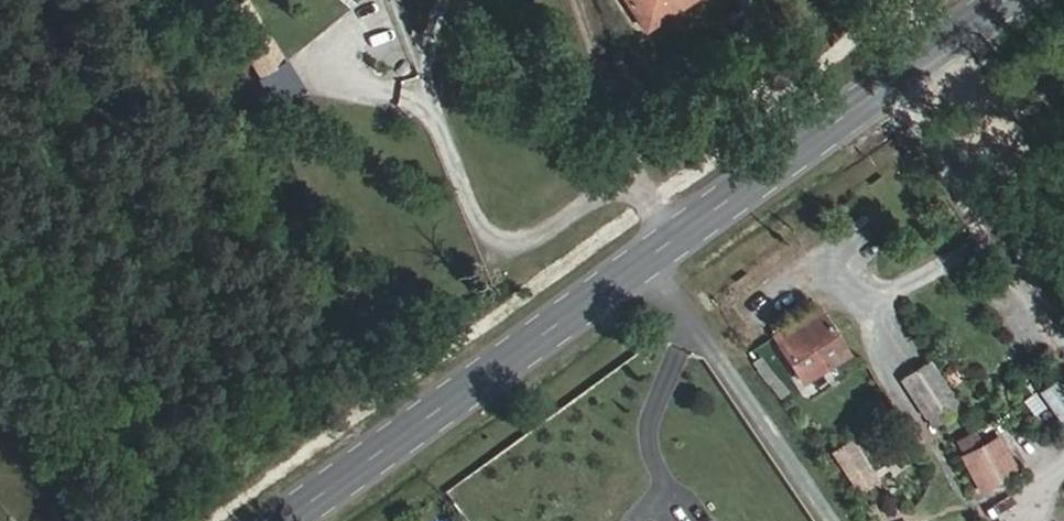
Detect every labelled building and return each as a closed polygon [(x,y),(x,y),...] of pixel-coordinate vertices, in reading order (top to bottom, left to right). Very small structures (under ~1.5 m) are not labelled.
[(643,33),(690,0),(620,0),(643,33)] [(255,25),(237,36),(256,68),(275,57),(255,25)] [(821,312),(775,340),(805,384),(850,356),(821,312)] [(921,408),(952,386),(930,353),(898,376),(921,408)] [(1038,388),(1062,424),(1063,423),(1063,384),(1058,375),(1038,388)] [(832,448),(858,491),(879,478),(852,436),(832,448)] [(1018,471),(998,438),(966,457),(985,490),(1018,471)]
